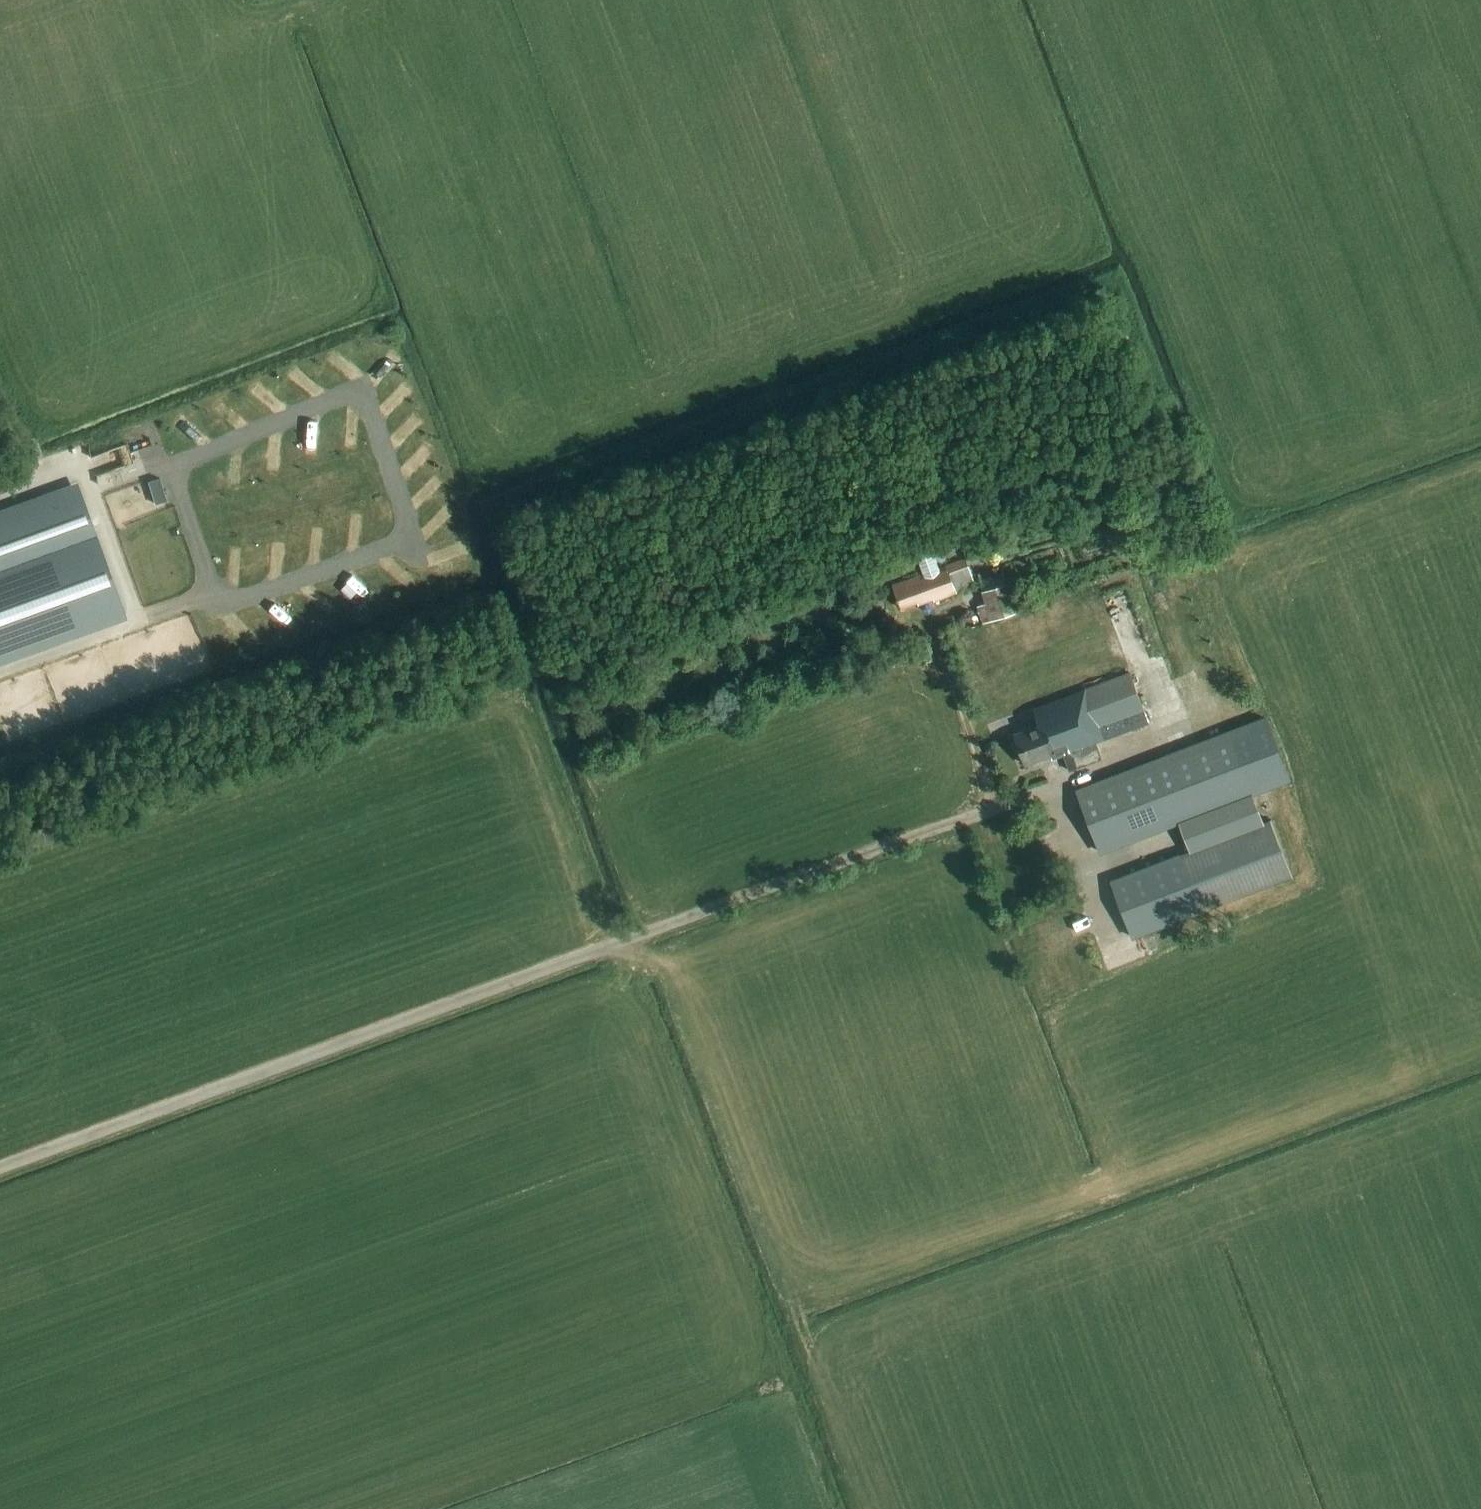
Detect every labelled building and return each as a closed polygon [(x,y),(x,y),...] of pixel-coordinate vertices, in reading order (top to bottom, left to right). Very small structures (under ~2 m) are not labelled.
[(0,526),(0,659),(125,614),(82,496),(0,526)] [(920,575),(892,586),(901,608),(917,602),(918,605),(933,599),(935,602),(957,593),(956,590),(975,583),(966,558),(935,570),(930,557),(924,552),(917,555),(915,563),(920,575)] [(982,624),(1019,613),(1009,581),(980,590),(985,604),(977,607),(982,624)] [(709,658),(703,640),(692,644),(698,662),(709,658)] [(1014,734),(1026,764),(1051,755),(1052,758),(1063,754),(1069,770),(1101,758),(1095,742),(1105,738),(1100,726),(1143,710),(1129,673),(1034,709),(1039,724),(1014,734)] [(1265,719),(1077,791),(1100,852),(1178,822),(1251,794),(1289,780),(1265,719)] [(1293,875),(1271,819),(1109,881),(1131,937),(1293,875)]
